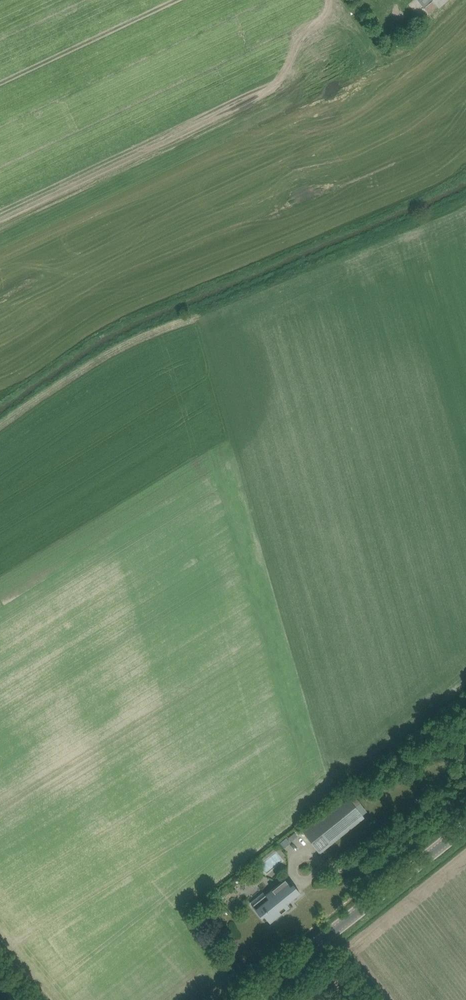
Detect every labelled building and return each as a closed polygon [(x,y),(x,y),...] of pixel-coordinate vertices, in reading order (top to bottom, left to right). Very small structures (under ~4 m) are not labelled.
[(424,8),(428,13),(436,6),(439,9),(449,0),(418,0),(424,8)] [(364,817),(347,796),(302,831),(320,853),(364,817)] [(280,843),(284,848),(291,842),(287,837),(280,843)] [(270,922),(289,907),(290,907),(287,903),(300,892),(295,886),(293,889),(285,879),(253,905),(262,916),(264,915),(270,922)]
